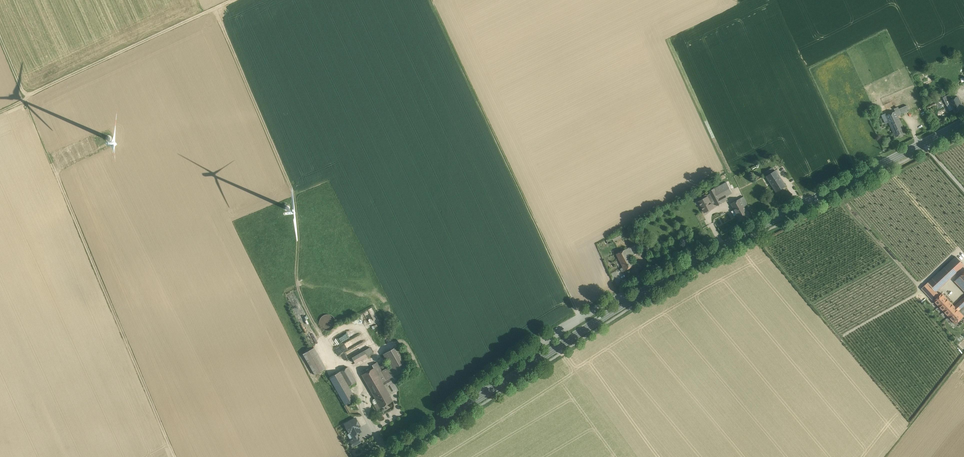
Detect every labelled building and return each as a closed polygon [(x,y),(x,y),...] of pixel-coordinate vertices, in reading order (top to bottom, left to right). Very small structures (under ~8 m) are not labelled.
[(947,105),(950,111),(953,109),(955,113),(963,109),(958,96),(950,100),(949,100),(950,104),(947,105)] [(907,105),(899,109),(901,114),(909,111),(907,105)] [(895,111),(886,115),(891,125),(900,121),(898,116),(895,111)] [(900,121),(891,125),(896,137),(905,133),(900,121)] [(765,171),(768,175),(775,171),(773,167),(765,171)] [(776,173),(767,178),(776,192),(785,187),(776,173)] [(726,182),(714,189),(717,193),(723,190),(729,186),(726,182)] [(717,193),(714,189),(710,191),(711,193),(713,197),(714,200),(715,203),(717,206),(722,203),(717,193)] [(723,190),(717,193),(722,203),(728,200),(726,196),(725,194),(723,190)] [(713,197),(711,193),(707,195),(707,197),(708,197),(712,205),(715,203),(714,200),(713,197)] [(707,197),(699,201),(704,212),(713,208),(712,205),(708,197),(707,197)] [(740,199),(731,203),(734,209),(743,204),(740,199)] [(743,204),(734,209),(740,220),(749,215),(747,212),(748,212),(747,211),(744,207),(743,204)] [(619,233),(612,237),(614,241),(621,238),(619,233)] [(632,246),(628,248),(631,253),(633,258),(637,256),(632,246)] [(628,248),(617,253),(620,258),(631,253),(628,248)] [(631,253),(620,258),(625,271),(636,266),(633,258),(631,253)] [(934,301),(940,295),(936,291),(963,265),(956,256),(921,288),(934,301)] [(959,277),(955,281),(963,290),(963,283),(959,277)] [(287,293),(291,302),(298,299),(294,291),(287,293)] [(939,306),(947,298),(942,293),(940,295),(934,301),(939,306)] [(954,306),(959,311),(963,306),(963,297),(954,306)] [(944,311),(952,304),(947,298),(939,306),(944,311)] [(963,316),(959,311),(954,306),(952,304),(944,311),(956,324),(963,316)] [(333,326),(328,317),(322,321),(327,329),(333,326)] [(340,336),(333,340),(336,345),(342,342),(340,336)] [(390,366),(382,371),(387,380),(399,373),(409,367),(397,346),(383,354),(390,366)] [(364,351),(352,357),(355,363),(373,353),(370,347),(364,351)] [(314,348),(303,354),(315,375),(326,368),(314,348)] [(344,361),(353,355),(350,349),(340,355),(344,361)] [(382,371),(377,362),(372,365),(373,368),(374,368),(382,382),(387,380),(382,371)] [(382,382),(374,368),(373,368),(372,365),(366,368),(368,371),(361,375),(373,394),(385,387),(382,382)] [(348,367),(329,377),(345,405),(356,399),(348,386),(356,382),(348,367)] [(387,380),(382,382),(385,387),(401,377),(399,373),(387,380)] [(385,387),(373,394),(375,398),(380,408),(393,401),(385,387)] [(380,408),(375,398),(373,399),(372,402),(377,410),(380,408)] [(351,440),(354,439),(353,436),(356,434),(359,432),(357,429),(360,427),(355,418),(344,424),(349,433),(348,434),(351,440)] [(361,442),(356,434),(353,436),(354,439),(351,440),(350,441),(353,446),(361,442)]
